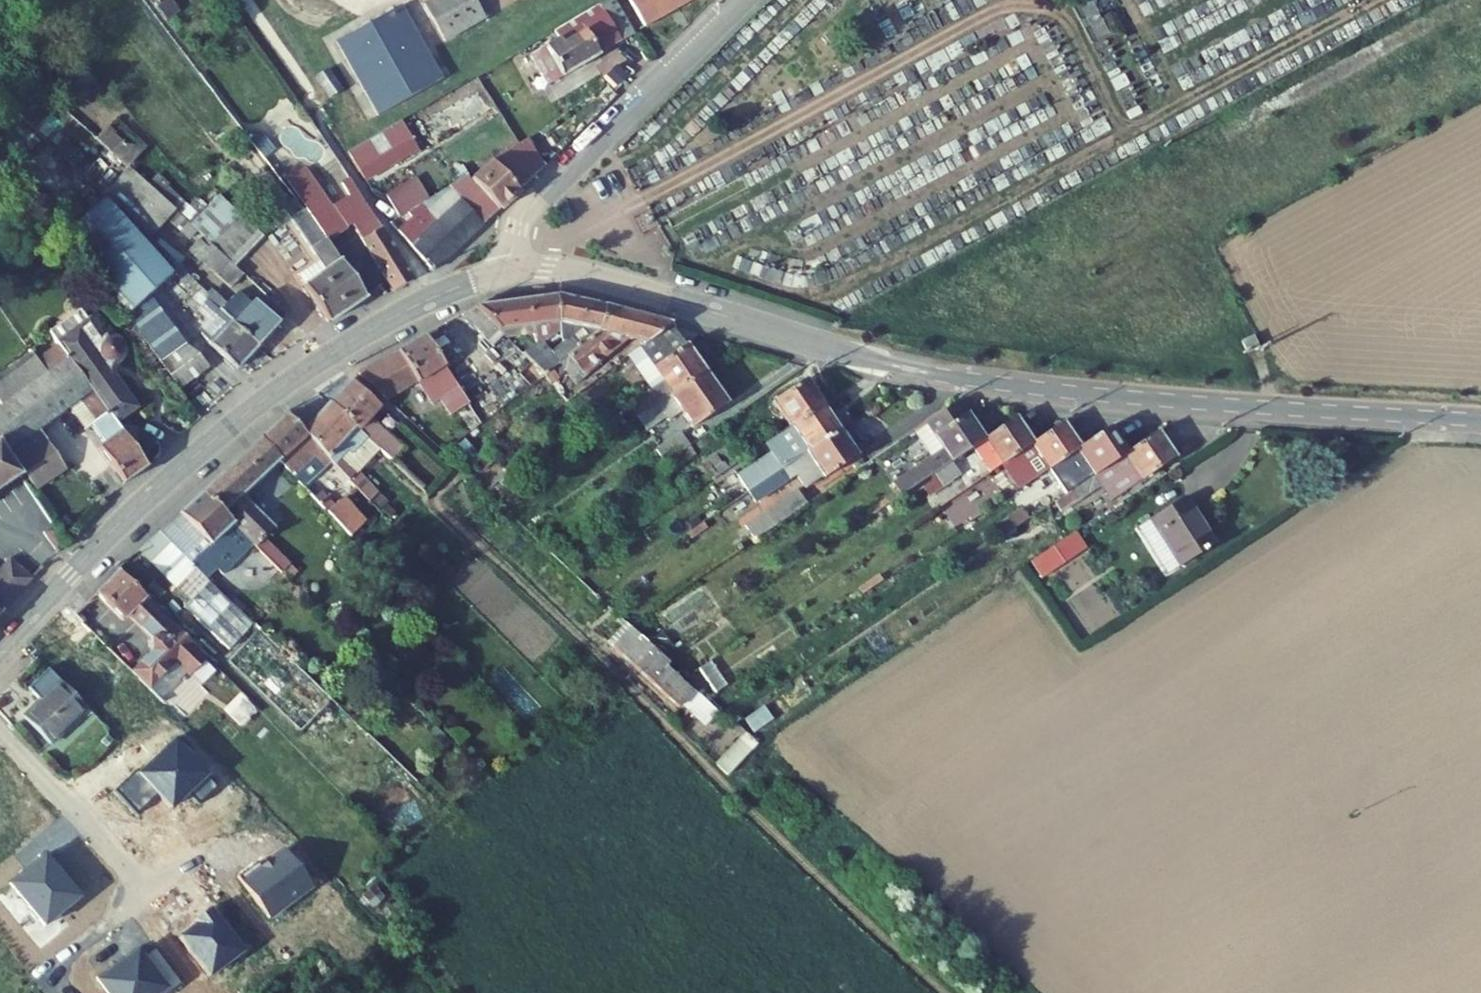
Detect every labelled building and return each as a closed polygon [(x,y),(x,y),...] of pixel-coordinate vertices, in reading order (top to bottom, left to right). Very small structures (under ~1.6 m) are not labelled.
[(486,19),(475,0),(432,0),(424,4),(445,42),(486,19)] [(634,34),(617,6),(614,0),(609,0),(555,31),(559,38),(531,55),(549,84),(634,34)] [(646,27),(692,0),(630,0),(646,27)] [(440,80),(400,6),(338,41),(380,115),(440,80)] [(525,79),(535,74),(522,51),(512,57),(525,79)] [(316,78),(330,98),(341,90),(327,70),(316,78)] [(348,152),(364,179),(417,147),(401,121),(355,148),(348,152)] [(519,145),(515,147),(491,161),(471,179),(500,211),(519,192),(545,167),(527,139),(519,145)] [(259,148),(266,158),(276,151),(268,141),(259,148)] [(265,158),(266,158),(259,148),(258,148),(265,158)] [(167,220),(176,212),(147,186),(128,168),(103,196),(150,240),(167,220)] [(353,226),(393,291),(414,280),(389,241),(377,223),(358,192),(349,180),(343,184),(349,197),(332,208),(326,199),(307,174),(298,173),(285,182),(306,210),(327,242),(353,226)] [(190,226),(200,216),(156,176),(147,186),(176,212),(182,217),(190,226)] [(469,176),(425,202),(399,218),(390,223),(432,271),(470,237),(500,211),(471,179),(469,176)] [(399,218),(425,202),(412,180),(386,196),(399,218)] [(103,196),(62,231),(106,291),(126,317),(150,296),(173,275),(180,268),(150,240),(103,196)] [(205,239),(233,209),(219,196),(200,216),(190,226),(197,231),(204,237),(205,239)] [(295,198),(284,207),(292,219),(291,220),(292,220),(319,261),(313,265),(298,274),(305,285),(304,285),(328,323),(366,298),(327,242),(306,210),(305,210),(295,198)] [(235,267),(264,236),(233,209),(205,239),(235,267)] [(174,226),(182,217),(176,212),(167,220),(174,226)] [(190,226),(182,217),(174,226),(189,240),(197,231),(190,226)] [(292,220),(286,224),(313,265),(319,261),(292,220)] [(231,289),(244,275),(235,267),(205,239),(204,237),(187,254),(197,264),(201,260),(231,289)] [(187,305),(196,313),(200,308),(206,302),(211,296),(208,294),(180,268),(173,275),(195,297),(187,305)] [(257,347),(279,323),(254,301),(252,304),(238,292),(227,304),(212,290),(208,294),(211,296),(206,302),(257,347)] [(186,345),(150,296),(126,317),(160,364),(186,345)] [(477,307),(478,308),(499,330),(531,326),(533,334),(536,343),(523,354),(544,376),(552,370),(558,364),(559,364),(551,353),(543,343),(560,330),(557,296),(477,306),(477,307)] [(551,353),(559,364),(598,331),(605,306),(557,296),(560,330),(560,339),(563,343),(551,353)] [(237,370),(257,347),(206,302),(200,308),(214,320),(202,334),(210,344),(209,345),(237,370)] [(671,324),(671,323),(605,306),(598,331),(559,364),(558,364),(564,370),(571,380),(586,368),(623,339),(645,344),(670,325),(671,324)] [(464,315),(493,346),(503,334),(499,330),(478,308),(464,315)] [(49,331),(59,344),(90,323),(80,309),(49,331)] [(136,410),(111,373),(112,365),(116,363),(118,362),(119,360),(121,358),(122,355),(123,352),(123,349),(122,347),(120,344),(119,342),(117,340),(114,340),(112,339),(110,339),(109,339),(107,336),(102,339),(90,323),(59,344),(69,358),(116,425),(136,410)] [(705,371),(685,344),(670,325),(645,344),(641,347),(665,381),(652,390),(630,405),(638,417),(670,395),(705,371)] [(507,338),(533,334),(531,326),(499,330),(503,334),(507,338)] [(359,375),(388,401),(418,382),(432,404),(440,399),(451,415),(468,404),(444,368),(446,367),(426,335),(399,352),(382,361),(361,370),(359,375)] [(1247,353),(1258,348),(1253,337),(1242,342),(1247,353)] [(50,350),(60,364),(69,358),(59,344),(50,350)] [(179,390),(208,368),(198,354),(186,345),(160,364),(179,390)] [(628,357),(652,390),(665,381),(641,347),(628,357)] [(48,373),(60,364),(50,350),(37,360),(48,373)] [(0,375),(0,404),(2,407),(0,408),(0,445),(6,453),(9,451),(34,488),(65,467),(40,429),(70,408),(81,400),(97,422),(92,426),(104,443),(98,447),(124,484),(147,468),(116,425),(69,358),(60,364),(48,373),(37,360),(31,352),(0,375)] [(564,370),(558,364),(552,370),(557,375),(564,370)] [(552,370),(544,376),(551,385),(560,379),(557,375),(552,370)] [(638,417),(647,431),(666,417),(669,421),(682,412),(694,427),(728,404),(705,371),(670,395),(638,417)] [(382,453),(391,462),(403,448),(370,419),(380,408),(351,380),(329,404),(367,438),(382,453)] [(773,401),(791,428),(792,427),(823,406),(805,380),(773,401)] [(70,408),(86,430),(92,426),(97,422),(81,400),(70,408)] [(984,440),(959,403),(923,427),(940,453),(925,462),(924,461),(893,482),(896,485),(902,495),(906,492),(913,488),(933,475),(947,465),(952,462),(973,447),(984,440)] [(303,431),(332,463),(354,486),(369,502),(378,493),(358,473),(356,475),(341,459),(347,452),(351,455),(367,438),(329,404),(303,431)] [(792,427),(809,452),(840,432),(823,406),(792,427)] [(294,478),(315,458),(324,468),(347,492),(354,486),(332,463),(303,431),(287,414),(259,440),(279,460),(294,478)] [(984,440),(1001,465),(1032,443),(1015,419),(984,440)] [(1077,450),(1079,449),(1062,423),(1032,443),(1001,465),(1018,490),(1077,450)] [(791,428),(781,434),(798,460),(809,452),(792,427),(791,428)] [(1077,450),(1094,475),(1111,464),(1127,454),(1110,429),(1079,449),(1077,450)] [(798,460),(783,470),(749,493),(731,505),(737,515),(755,503),(756,503),(797,475),(805,489),(823,478),(824,479),(857,456),(840,432),(809,452),(798,460)] [(1141,481),(1174,459),(1157,433),(1127,454),(1111,464),(1120,478),(1133,469),(1141,481)] [(665,463),(691,446),(682,434),(657,450),(665,463)] [(375,454),(378,457),(382,453),(367,438),(351,455),(347,452),(341,459),(356,475),(358,473),(375,454)] [(240,496),(265,474),(279,460),(259,440),(246,453),(201,494),(253,545),(256,548),(282,574),(290,565),(265,540),(275,529),(240,496)] [(973,447),(990,472),(1001,465),(984,440),(973,447)] [(464,466),(477,456),(465,441),(452,452),(464,466)] [(700,463),(712,480),(743,460),(732,442),(700,463)] [(21,476),(6,453),(0,445),(0,489),(21,476)] [(749,493),(783,470),(772,453),(737,475),(749,493)] [(479,474),(497,461),(494,455),(475,469),(479,474)] [(294,478),(303,487),(324,468),(315,458),(294,478)] [(913,488),(922,501),(961,475),(952,462),(947,465),(933,475),(913,488)] [(1128,490),(1141,481),(1133,469),(1120,478),(1128,490)] [(1040,483),(1053,503),(1066,494),(1053,475),(1040,483)] [(1061,513),(1100,486),(1093,476),(1066,494),(1053,503),(1061,513)] [(914,503),(915,506),(922,501),(913,488),(906,492),(914,503)] [(951,524),(979,507),(968,488),(940,505),(951,524)] [(746,526),(755,540),(806,505),(797,491),(746,526)] [(887,506),(894,516),(914,503),(906,492),(902,495),(887,506)] [(206,579),(216,569),(223,576),(253,545),(201,494),(179,514),(158,533),(196,569),(206,579)] [(374,502),(381,509),(387,502),(380,496),(374,502)] [(1150,520),(1179,567),(1213,546),(1184,499),(1150,520)] [(993,529),(1000,539),(1042,510),(1035,500),(993,529)] [(349,537),(362,525),(340,501),(327,513),(349,537)] [(723,510),(730,520),(737,515),(731,505),(723,510)] [(1150,520),(1137,528),(1167,575),(1179,567),(1150,520)] [(1086,549),(1074,532),(1072,534),(1031,561),(1043,578),(1086,549)] [(158,533),(139,551),(177,587),(196,569),(158,533)] [(21,593),(32,580),(10,560),(0,571),(0,574),(21,593)] [(289,581),(298,572),(290,565),(282,574),(289,581)] [(177,587),(191,601),(185,607),(230,649),(253,625),(207,581),(208,580),(206,579),(196,569),(177,587)] [(133,672),(150,689),(176,662),(193,645),(119,571),(96,593),(124,621),(129,616),(151,637),(153,652),(133,672)] [(0,574),(0,597),(9,605),(21,593),(0,574)] [(2,614),(9,605),(0,597),(0,616),(2,614)] [(112,691),(73,650),(92,632),(65,605),(26,642),(91,710),(112,691)] [(627,622),(609,641),(614,646),(631,627),(629,625),(627,622)] [(614,646),(613,647),(678,708),(682,703),(706,726),(719,712),(695,690),(693,692),(667,666),(670,664),(631,627),(614,646)] [(301,732),(329,702),(257,632),(228,661),(301,732)] [(662,652),(673,645),(664,633),(654,640),(662,652)] [(176,662),(191,676),(208,659),(193,645),(176,662)] [(699,669),(716,694),(728,686),(711,661),(699,669)] [(50,744),(87,709),(61,682),(48,669),(28,689),(41,702),(24,718),(50,744)] [(731,729),(742,740),(717,766),(728,776),(759,743),(755,741),(736,723),(731,729)] [(138,772),(135,768),(113,790),(136,814),(157,793),(170,806),(186,790),(198,802),(216,784),(169,737),(157,749),(160,751),(138,772)] [(258,862),(239,877),(270,918),(313,886),(285,849),(261,867),(258,862)] [(42,856),(10,882),(46,925),(78,899),(42,856)] [(191,918),(173,931),(204,970),(237,944),(204,902),(188,915),(191,918)] [(90,971),(107,992),(155,992),(177,976),(149,939),(135,950),(131,945),(115,957),(113,953),(90,971)]
